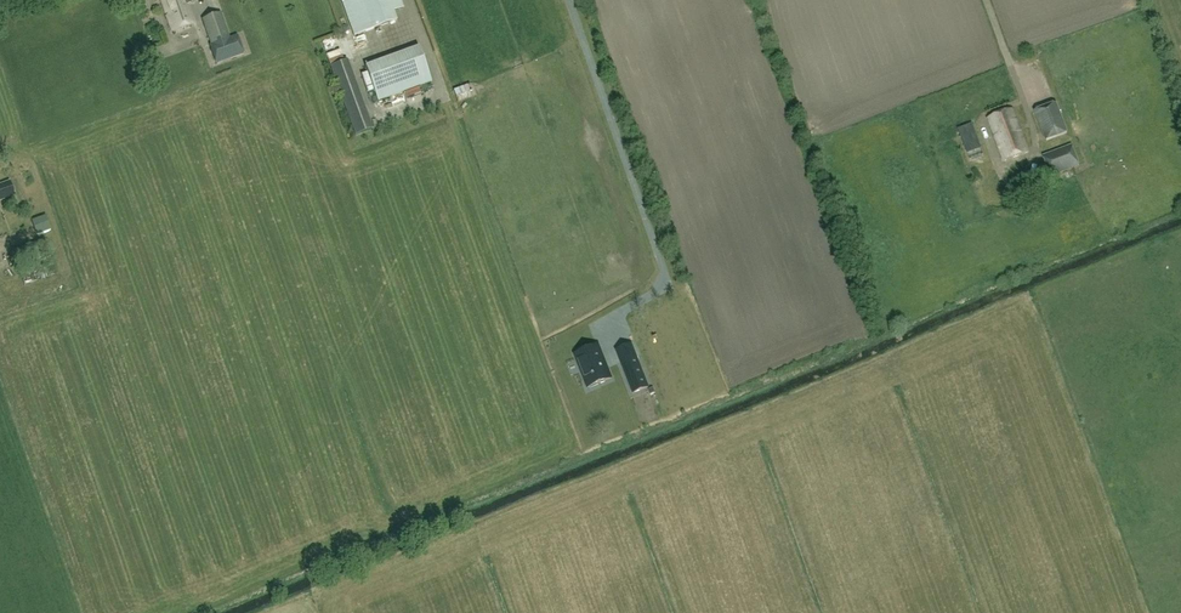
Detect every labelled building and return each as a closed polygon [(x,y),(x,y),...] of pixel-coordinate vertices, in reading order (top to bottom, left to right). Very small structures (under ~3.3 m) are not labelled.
[(171,32),(192,25),(184,1),(186,0),(160,0),(171,32)] [(342,2),(354,36),(397,21),(393,12),(403,8),(400,0),(347,0),(342,2)] [(229,39),(220,13),(202,20),(211,45),(229,39)] [(211,45),(210,46),(216,64),(244,54),(237,36),(229,39),(211,45)] [(421,93),(418,86),(432,81),(419,47),(366,67),(378,101),(404,92),(407,98),(421,93)] [(330,67),(355,135),(372,129),(347,60),(330,67)] [(1048,85),(1043,86),(1046,99),(1051,98),(1048,85)] [(467,86),(453,91),(457,102),(471,97),(467,86)] [(1068,133),(1056,103),(1033,111),(1045,142),(1068,133)] [(1004,161),(1028,152),(1012,110),(988,119),(1004,161)] [(972,124),(959,129),(965,146),(978,141),(972,124)] [(1051,177),(1079,166),(1072,146),(1044,157),(1051,177)] [(0,185),(0,201),(14,197),(9,182),(0,185)] [(42,234),(54,230),(49,213),(37,217),(42,234)] [(11,235),(3,214),(0,215),(0,239),(11,235)] [(26,278),(48,274),(46,264),(24,268),(26,278)] [(632,345),(617,350),(634,394),(648,388),(632,345)] [(611,379),(599,347),(588,351),(587,350),(576,355),(586,381),(596,377),(599,384),(611,379)]
